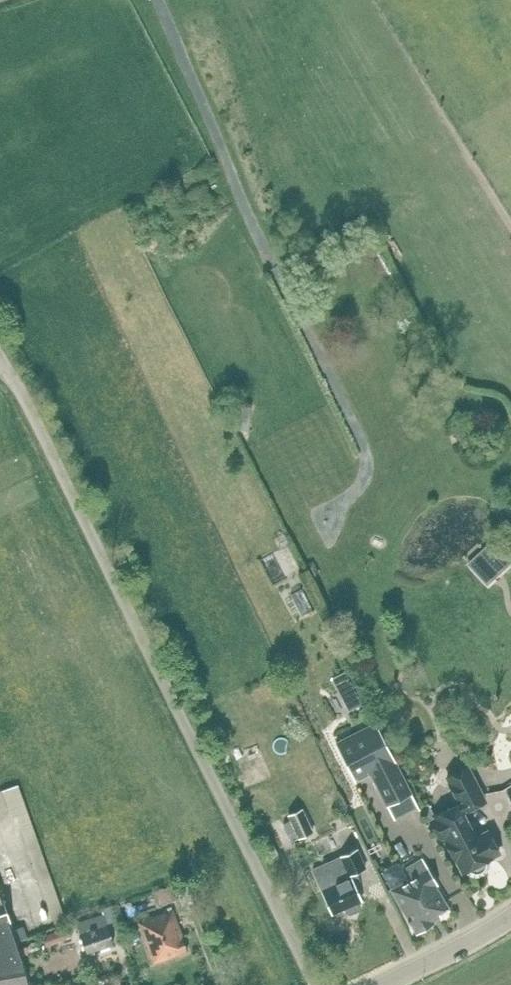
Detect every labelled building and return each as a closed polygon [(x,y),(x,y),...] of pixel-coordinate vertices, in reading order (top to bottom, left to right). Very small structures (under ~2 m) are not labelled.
[(493,555),(483,564),(494,577),(510,562),(499,549),(493,555)] [(319,573),(312,561),(304,565),(310,577),(319,573)] [(356,690),(343,697),(350,710),(363,704),(356,690)] [(394,716),(384,716),(384,726),(394,726),(394,716)] [(351,735),(336,743),(341,752),(355,780),(370,773),(394,819),(418,807),(394,761),(374,723),(351,735)] [(506,749),(510,746),(510,729),(499,735),(506,749)] [(485,801),(468,767),(446,778),(460,804),(434,817),(435,819),(431,821),(441,841),(445,839),(462,873),(468,870),(471,872),(475,874),(479,873),(482,871),(485,868),(486,865),(486,860),(499,854),(487,831),(475,838),(462,813),(485,801)] [(298,838),(312,832),(302,809),(288,815),(298,838)] [(359,880),(355,872),(365,868),(357,849),(313,869),(333,914),(345,908),(347,912),(350,914),(359,910),(360,906),(359,902),(361,901),(353,883),(359,880)] [(410,923),(416,933),(433,922),(432,921),(439,917),(437,913),(448,907),(435,886),(436,885),(421,860),(404,870),(409,879),(390,890),(408,919),(407,919),(409,923),(410,923)] [(158,905),(177,899),(179,898),(182,906),(193,902),(185,878),(172,882),(173,885),(154,892),(158,905)] [(23,959),(21,959),(20,958),(14,941),(27,937),(24,926),(12,930),(11,930),(0,896),(0,984),(27,984),(23,959)] [(77,923),(76,924),(80,934),(86,953),(113,944),(107,928),(117,924),(111,906),(101,909),(103,915),(77,923)] [(153,963),(187,950),(171,906),(167,908),(168,911),(139,922),(153,963)] [(55,932),(42,936),(46,946),(58,941),(55,932)] [(104,979),(106,984),(119,984),(117,976),(104,979)]
